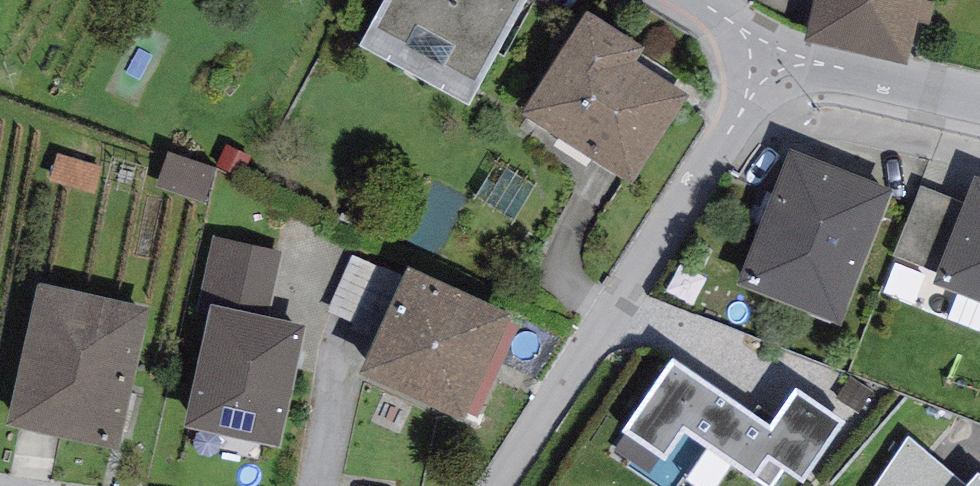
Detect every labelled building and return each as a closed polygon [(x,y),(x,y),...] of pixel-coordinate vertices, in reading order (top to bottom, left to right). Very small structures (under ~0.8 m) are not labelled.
[(528,0),(387,0),(370,32),(480,91),(529,0),(528,0)] [(804,42),(907,66),(922,0),(814,0),(804,42)] [(644,52),(586,15),(521,118),(631,187),(688,98),(635,65),(644,52)] [(893,194),(789,155),(738,290),(842,329),(893,194)] [(211,200),(218,176),(174,164),(167,189),(211,200)] [(975,182),(933,288),(979,307),(979,184),(975,182)] [(281,254),(213,239),(196,315),(209,318),(212,308),(266,320),(281,254)] [(510,319),(407,273),(360,379),(463,425),(510,319)] [(148,311),(39,288),(8,431),(118,454),(148,311)] [(266,320),(212,308),(209,318),(185,431),(279,452),(306,329),(266,320)] [(676,361),(623,434),(663,462),(685,433),(751,480),(767,458),(803,484),(845,425),(796,390),(768,428),(676,361)] [(968,482),(917,439),(877,485),(979,485),(979,468),(968,482)]
